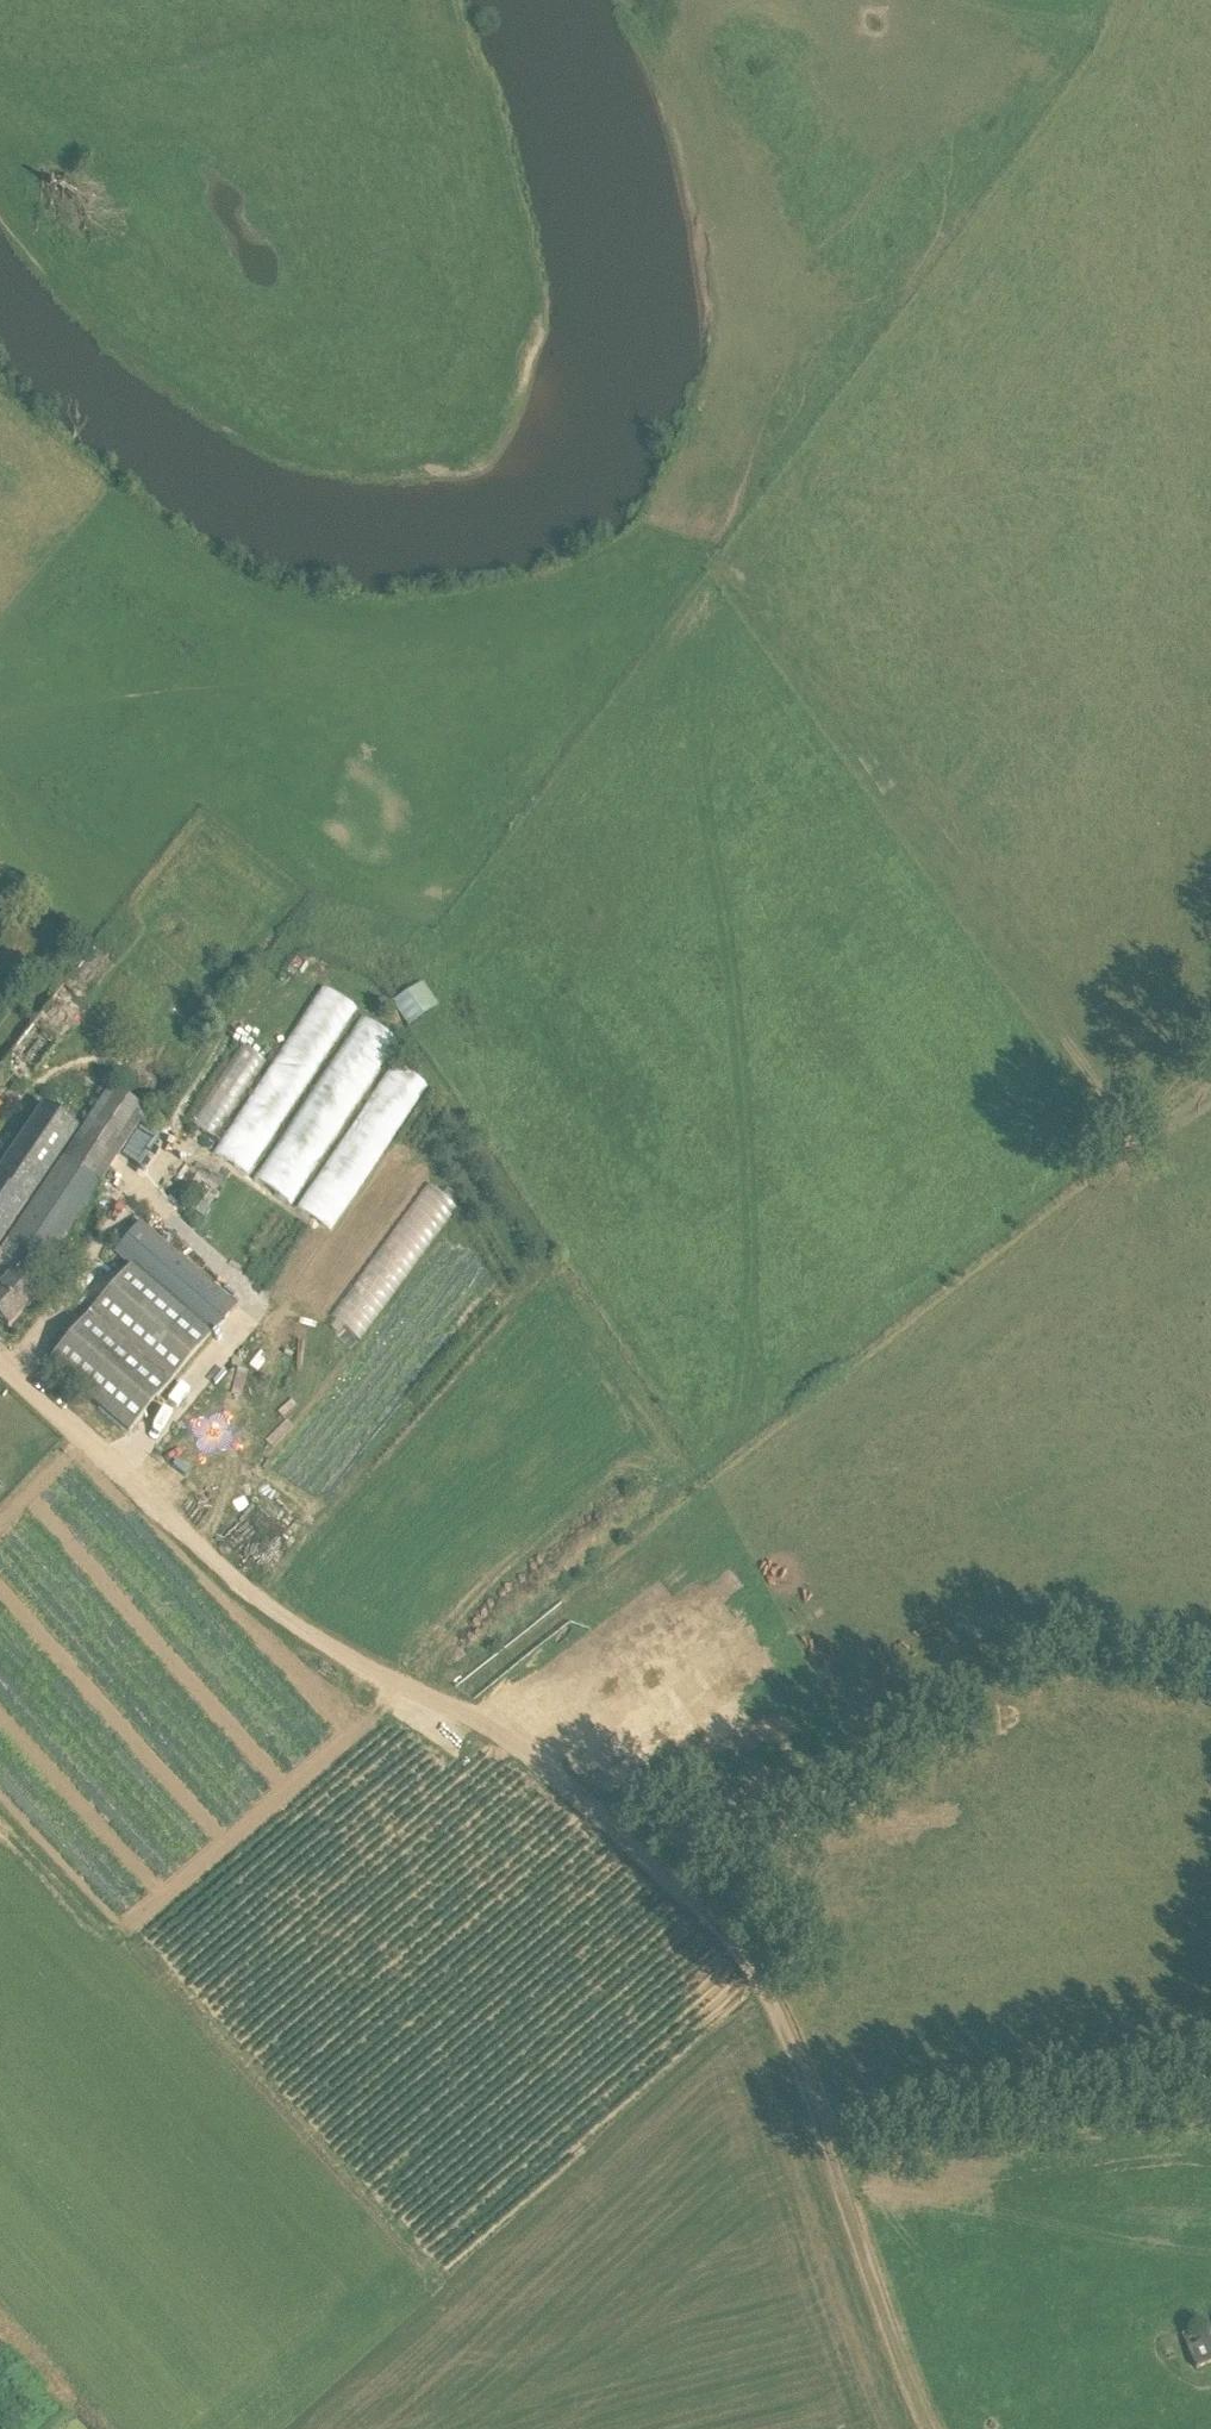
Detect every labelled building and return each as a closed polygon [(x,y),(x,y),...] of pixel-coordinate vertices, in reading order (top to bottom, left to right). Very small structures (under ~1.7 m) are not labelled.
[(424,981),(396,999),(411,1023),(439,1004),(424,981)] [(320,982),(218,1153),(254,1174),(356,1003),(320,982)] [(258,1178),(297,1202),(398,1036),(359,1012),(258,1178)] [(216,1136),(266,1057),(242,1042),(192,1121),(216,1136)] [(302,1208),(337,1228),(425,1082),(391,1061),(302,1208)] [(149,1130),(157,1119),(112,1084),(63,1158),(62,1158),(8,1240),(7,1239),(0,1250),(0,1320),(10,1329),(37,1300),(13,1278),(29,1255),(47,1268),(141,1124),(149,1130)] [(41,1104),(0,1168),(0,1244),(75,1125),(41,1104)] [(142,1223),(116,1253),(132,1267),(49,1363),(131,1434),(238,1306),(142,1223)] [(1192,2342),(1197,2362),(1210,2359),(1210,2337),(1192,2342)]
